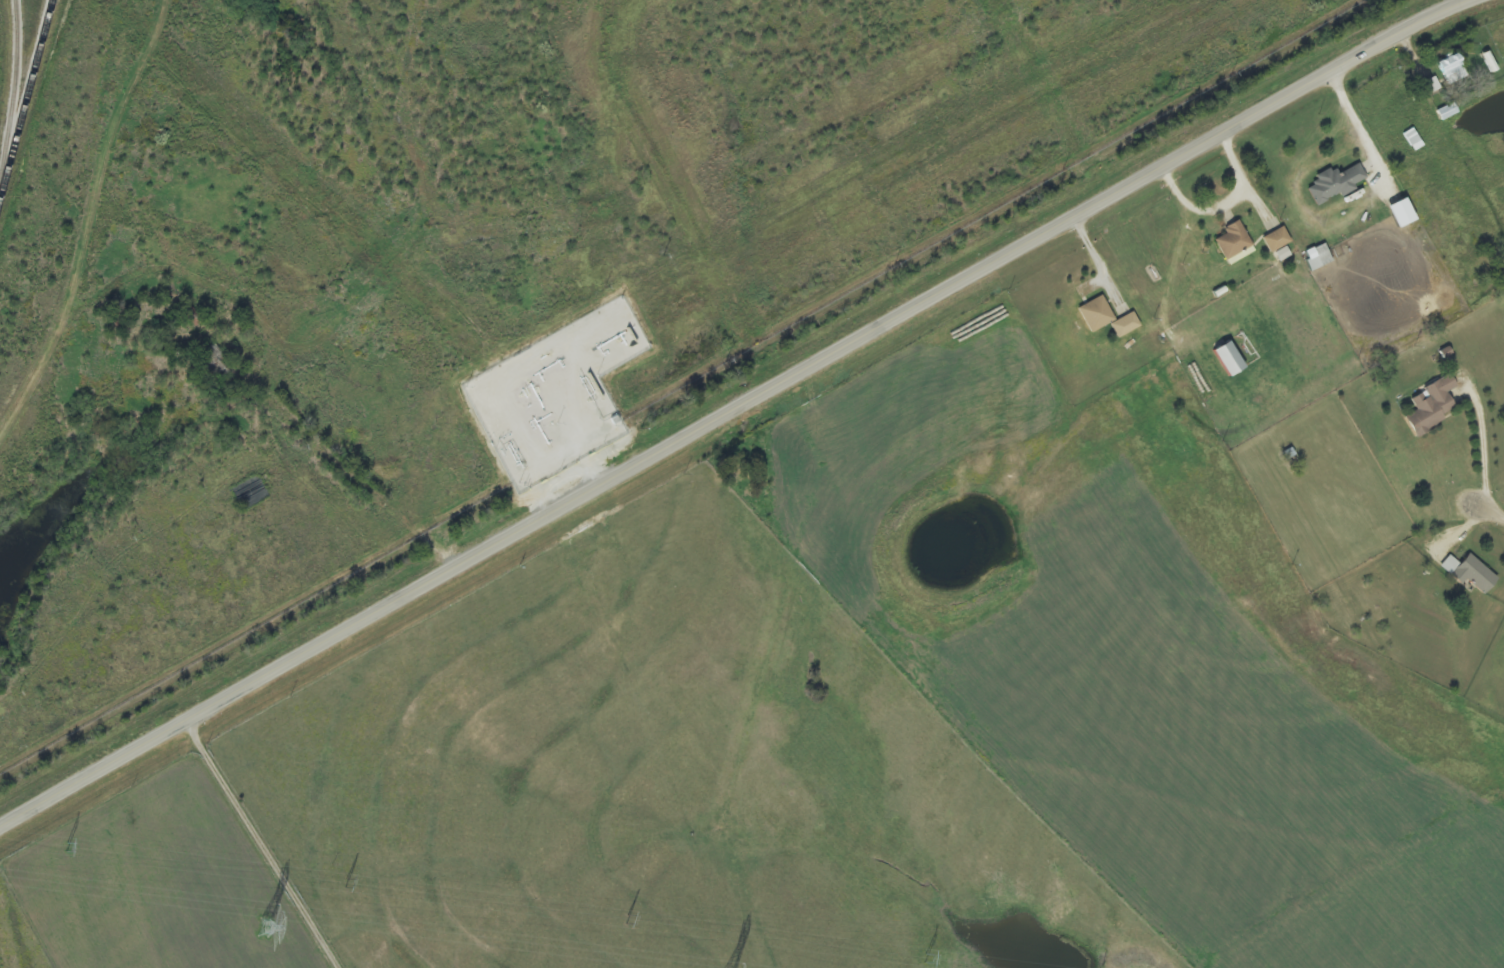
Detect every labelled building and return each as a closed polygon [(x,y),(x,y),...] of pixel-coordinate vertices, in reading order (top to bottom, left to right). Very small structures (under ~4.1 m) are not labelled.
[(1448,85),(1468,78),(1459,54),(1439,62),(1448,85)] [(1423,99),(1442,89),(1436,77),(1417,87),(1423,99)] [(1437,112),(1442,122),(1459,114),(1453,103),(1437,112)] [(1367,179),(1360,164),(1337,176),(1334,168),(1314,177),(1318,185),(1309,189),(1317,206),(1341,194),(1343,197),(1358,190),(1355,185),(1367,179)] [(1400,229),(1417,221),(1407,199),(1389,207),(1400,229)] [(1227,234),(1215,241),(1227,262),(1254,246),(1239,221),(1224,229),(1227,234)] [(1292,243),(1284,227),(1263,239),(1272,254),(1292,243)] [(1305,253),(1313,272),(1334,263),(1326,244),(1305,253)] [(1092,334),(1117,322),(1104,296),(1079,308),(1092,334)] [(1142,327),(1134,313),(1111,325),(1119,339),(1142,327)] [(1245,371),(1232,343),(1216,350),(1228,378),(1245,371)] [(1406,417),(1415,436),(1460,415),(1449,392),(1458,388),(1453,377),(1411,397),(1418,412),(1406,417)] [(1462,586),(1468,580),(1485,595),(1499,581),(1471,554),(1461,565),(1451,556),(1441,566),(1462,586)]
